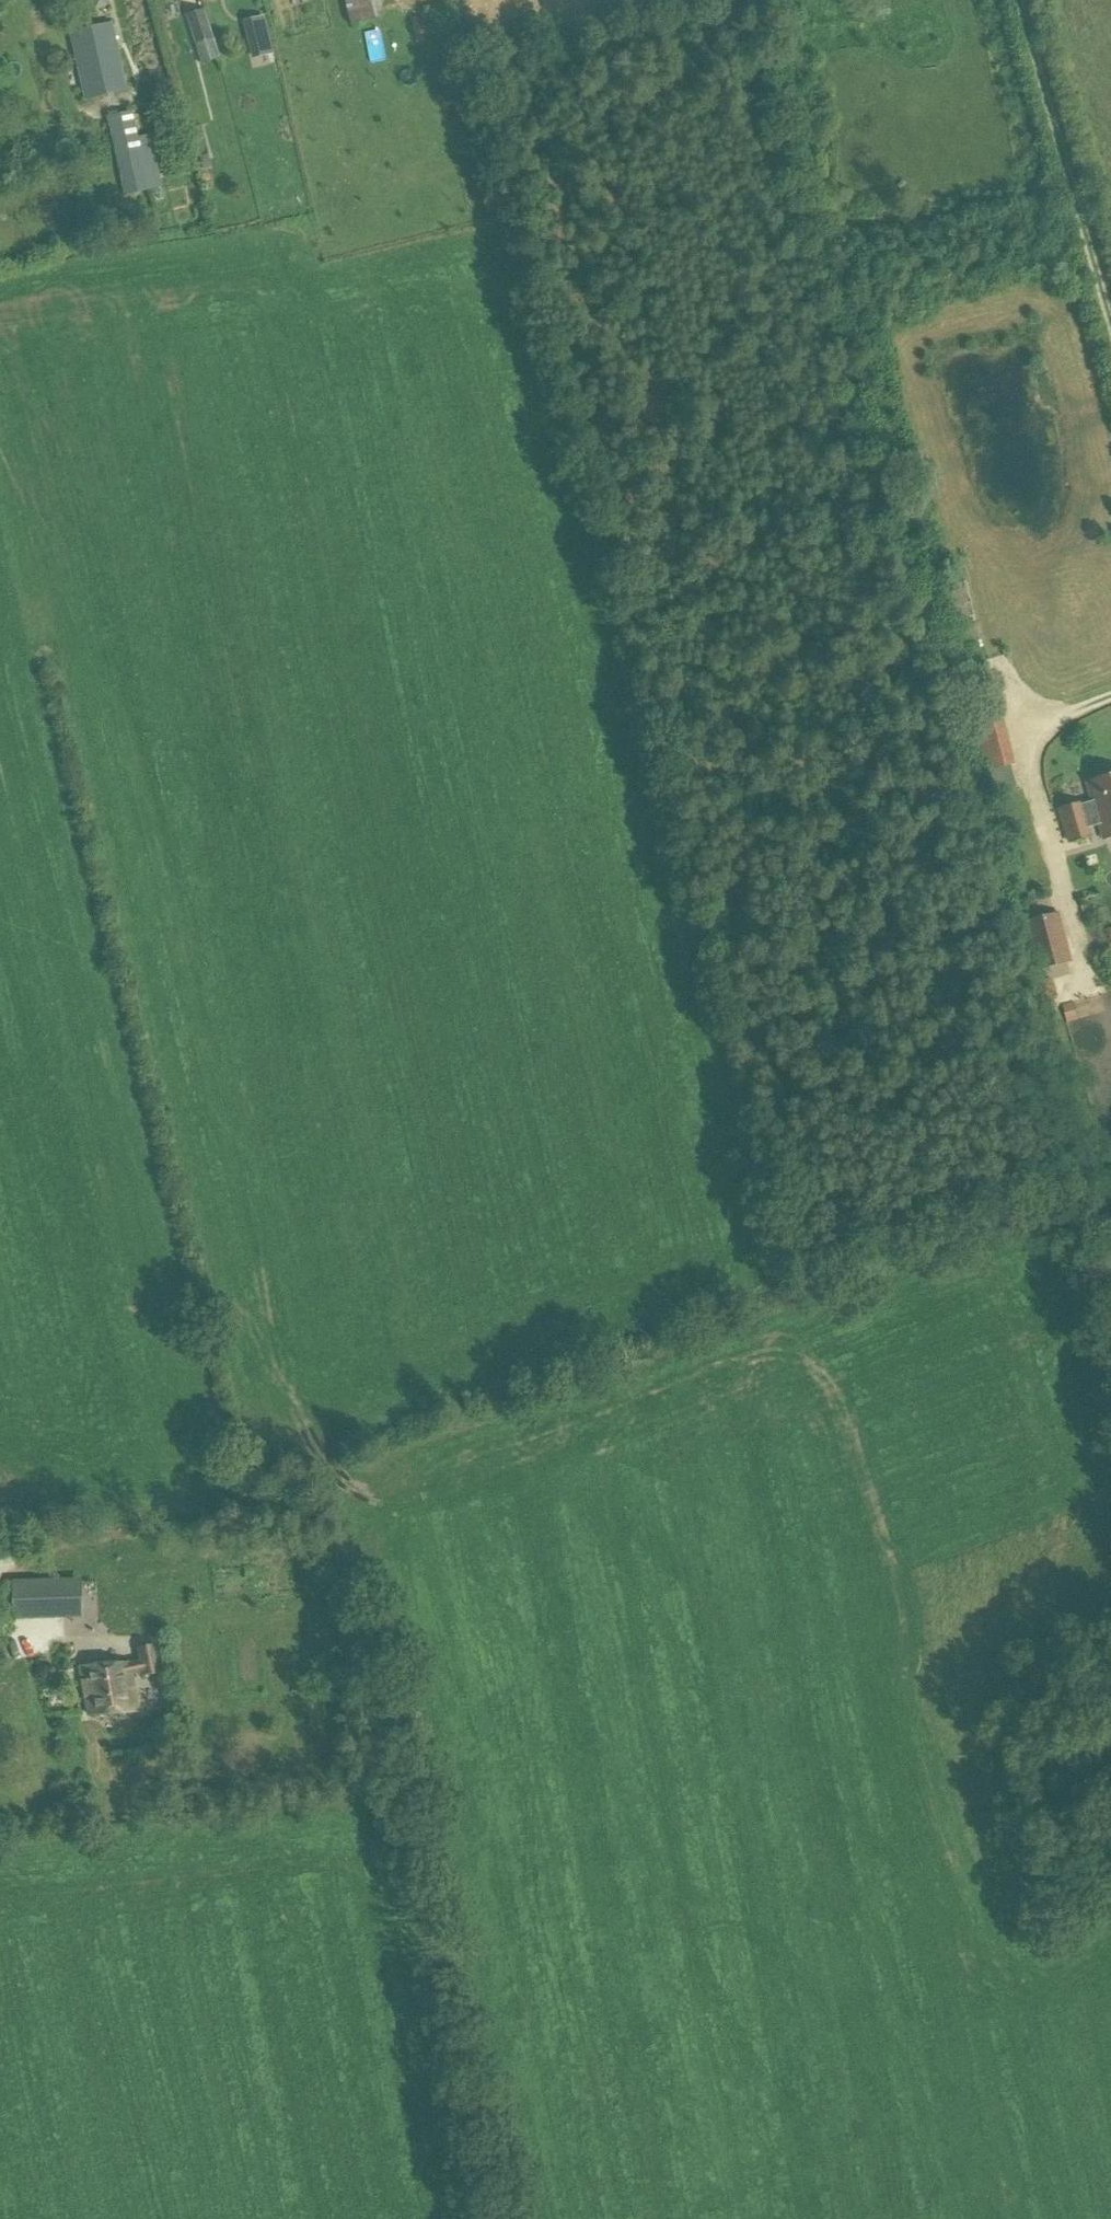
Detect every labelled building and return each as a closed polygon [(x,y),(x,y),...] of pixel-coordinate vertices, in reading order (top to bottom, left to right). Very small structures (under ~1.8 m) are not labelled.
[(95,10),(108,7),(107,0),(93,0),(95,10)] [(357,29),(386,25),(382,0),(353,0),(357,29)] [(204,10),(187,15),(196,44),(213,39),(204,10)] [(265,14),(244,19),(250,42),(270,37),(265,14)] [(70,33),(85,101),(128,92),(112,23),(70,33)] [(257,43),(262,67),(285,62),(280,39),(257,43)] [(107,117),(125,197),(163,188),(151,136),(139,138),(133,112),(107,117)] [(970,721),(984,771),(1011,764),(997,713),(970,721)] [(1062,808),(1071,841),(1091,835),(1088,825),(1099,822),(1104,839),(1110,837),(1110,775),(1088,782),(1094,803),(1083,807),(1082,803),(1062,808)] [(1068,961),(1055,912),(1026,920),(1039,968),(1068,961)] [(1072,1002),(1062,1005),(1066,1020),(1076,1018),(1072,1002)] [(33,1584),(14,1584),(14,1597),(15,1617),(63,1616),(62,1583),(33,1584)] [(65,1624),(76,1623),(76,1605),(64,1605),(65,1624)] [(134,1712),(131,1676),(143,1673),(143,1676),(161,1672),(156,1644),(138,1647),(141,1662),(80,1668),(84,1717),(134,1712)]
